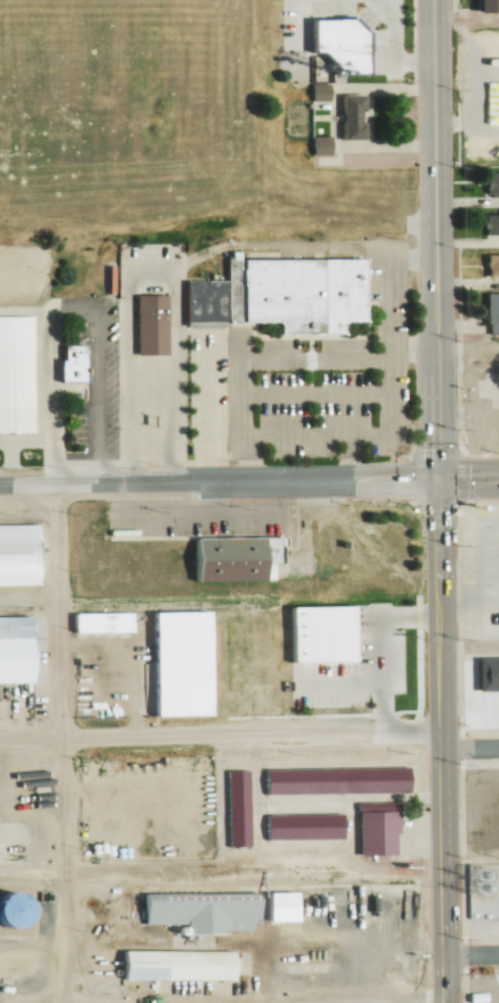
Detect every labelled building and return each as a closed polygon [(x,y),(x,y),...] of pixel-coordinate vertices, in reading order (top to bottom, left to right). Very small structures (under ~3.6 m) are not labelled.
[(479,12),(498,12),(498,0),(479,0),(479,12)] [(338,74),(370,73),(369,18),(313,19),(313,55),(338,55),(338,74)] [(366,140),(366,94),(344,94),(344,140),(366,140)] [(315,154),(332,154),(332,137),(315,137),(315,154)] [(488,172),(488,193),(498,193),(498,172),(488,172)] [(487,213),(487,233),(498,233),(498,213),(487,213)] [(488,253),(488,274),(498,274),(498,253),(488,253)] [(361,258),(361,334),(276,333),(276,322),(186,322),(186,280),(225,280),(225,258),(361,258)] [(488,292),(488,334),(498,334),(498,292),(488,292)] [(136,355),(136,295),(166,295),(166,355),(136,355)] [(32,430),(0,430),(0,314),(31,314),(32,430)] [(57,384),(57,359),(62,359),(62,345),(83,345),(83,384),(57,384)] [(192,580),(192,536),(269,535),(278,535),(278,562),(269,562),(270,580),(192,580)] [(41,540),(0,540),(0,585),(41,585),(41,540)] [(287,656),(287,605),(348,605),(348,656),(287,656)] [(34,682),(34,615),(0,616),(0,683),(34,682)] [(215,621),(217,719),(159,720),(157,622),(215,621)] [(482,665),(498,665),(498,697),(482,697),(482,665)] [(274,776),(418,776),(419,796),(275,796),(274,776)] [(253,851),(233,851),(232,777),(252,777),(253,851)] [(399,808),(360,808),(360,853),(398,854),(399,808)] [(271,821),(347,820),(347,845),(272,845),(271,821)] [(252,932),(252,922),(261,922),(260,896),(147,897),(147,923),(185,922),(185,932),(252,932)] [(274,901),(301,901),(300,928),(274,928),(274,901)] [(236,949),(122,949),(122,978),(236,978),(236,949)]
